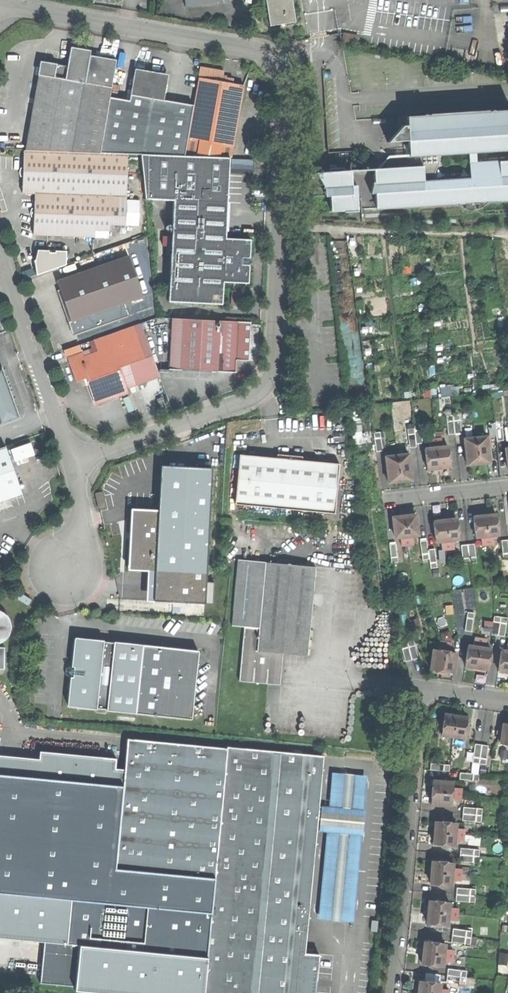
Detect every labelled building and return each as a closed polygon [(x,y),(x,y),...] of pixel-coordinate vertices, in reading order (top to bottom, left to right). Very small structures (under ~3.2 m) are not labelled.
[(271,26),(284,24),(296,22),(292,0),(266,0),(271,26)] [(359,36),(344,33),(342,43),(358,45),(359,36)] [(41,76),(27,151),(73,153),(90,56),(90,51),(80,49),(72,48),(68,69),(58,68),(58,65),(41,62),(39,76),(41,76)] [(117,61),(90,56),(73,153),(100,154),(110,98),(117,61)] [(194,106),(185,157),(231,159),(245,87),(233,84),(234,80),(226,79),(226,76),(223,76),(224,71),(215,70),(201,67),(194,106)] [(131,102),(110,98),(100,154),(129,155),(142,155),(185,157),(194,106),(165,102),(170,76),(150,72),(136,70),(131,102)] [(409,156),(389,157),(385,154),(382,157),(374,169),(376,212),(465,206),(465,211),(472,211),(472,205),(478,205),(478,211),(485,205),(507,203),(507,112),(406,118),(407,127),(402,127),(387,143),(408,142),(409,156)] [(35,218),(34,236),(96,238),(96,231),(111,232),(111,226),(126,226),(127,197),(129,155),(100,154),(73,153),(27,151),(25,151),(24,169),(22,169),(20,171),(20,175),(21,178),(24,177),(23,194),(36,194),(35,209),(32,209),(31,212),(31,214),(31,215),(32,218),(35,218)] [(231,159),(185,157),(142,155),(146,200),(175,201),(169,302),(223,306),(224,283),(250,284),(251,260),(252,240),(227,239),(231,159)] [(358,212),(357,199),(357,171),(346,171),(343,168),(329,168),(330,172),(314,173),(324,187),(325,197),(330,197),(331,213),(358,212)] [(362,212),(376,212),(374,169),(357,171),(357,199),(361,199),(362,212)] [(35,264),(37,276),(67,265),(68,252),(56,251),(56,254),(50,254),(50,251),(38,251),(35,264)] [(73,322),(77,334),(130,315),(126,304),(144,297),(130,257),(58,282),(68,310),(73,322)] [(222,322),(174,319),(171,369),(198,371),(219,372),(222,322)] [(222,322),(219,372),(237,373),(237,359),(249,360),(251,323),(222,322)] [(94,341),(99,354),(112,350),(128,394),(129,393),(128,389),(160,377),(141,324),(94,341)] [(67,351),(78,384),(86,381),(87,384),(88,387),(91,386),(98,405),(128,394),(112,350),(99,354),(85,359),(81,346),(67,351)] [(2,426),(21,420),(11,391),(3,369),(0,370),(0,420),(2,426)] [(446,416),(448,435),(456,434),(461,434),(459,415),(453,415),(446,416)] [(497,441),(504,440),(502,421),(495,422),(497,435),(497,441)] [(488,423),(490,436),(497,435),(495,422),(488,423)] [(408,429),(410,448),(416,447),(416,444),(423,443),(422,438),(421,425),(414,425),(414,429),(408,429)] [(373,433),(376,452),(387,450),(386,442),(384,432),(373,433)] [(484,463),(490,462),(487,437),(476,438),(464,439),(467,465),(473,464),(479,464),(484,463)] [(430,441),(431,449),(442,447),(441,439),(430,441)] [(30,443),(7,450),(9,455),(12,454),(15,461),(34,455),(30,443)] [(448,447),(442,447),(431,449),(425,449),(427,469),(433,469),(439,468),(445,467),(450,467),(448,447)] [(0,450),(0,502),(22,494),(14,470),(9,455),(7,450),(6,448),(0,450)] [(280,458),(242,454),(237,505),(336,514),(341,463),(303,460),(303,456),(280,454),(280,458)] [(406,481),(411,480),(408,454),(398,455),(385,457),(388,483),(395,482),(401,481),(406,481)] [(161,499),(212,503),(214,465),(163,461),(161,499)] [(96,495),(99,510),(106,509),(103,494),(96,495)] [(205,604),(212,503),(161,499),(160,512),(157,563),(154,601),(205,604)] [(129,562),(157,563),(160,512),(132,511),(128,514),(128,523),(131,523),(130,528),(130,532),(127,532),(126,559),(129,562)] [(478,516),(473,517),(476,537),(481,537),(493,535),(498,534),(496,514),(490,515),(484,516),(478,516)] [(395,538),(401,537),(413,536),(418,535),(416,515),(410,515),(404,516),(398,517),(392,518),(395,538)] [(439,521),(433,522),(436,542),(441,541),(453,540),(459,539),(456,519),(451,520),(445,520),(439,521)] [(481,537),(482,545),(488,545),(494,544),(493,535),(481,537)] [(414,544),(413,536),(401,537),(402,545),(408,544),(414,544)] [(420,541),(423,560),(429,559),(431,568),(437,568),(437,563),(435,549),(428,550),(427,540),(420,541)] [(453,540),(441,541),(442,550),(448,549),(454,548),(453,540)] [(395,544),(389,545),(391,564),(398,563),(395,544)] [(467,544),(461,545),(464,564),(470,563),(476,562),(474,547),(474,544),(467,544)] [(233,626),(246,627),(261,628),(267,561),(239,559),(238,570),(233,626)] [(246,627),(241,681),(269,683),(282,684),(283,666),(286,640),(310,642),(317,566),(267,561),(261,628),(246,627)] [(18,592),(15,598),(28,606),(31,600),(18,592)] [(1,643),(4,641),(7,638),(10,633),(11,626),(9,621),(6,616),(2,612),(0,612),(0,643),(1,643)] [(468,612),(465,631),(471,632),(474,613),(468,612)] [(494,619),(491,635),(504,636),(507,618),(494,616),(494,619)] [(71,678),(68,707),(97,710),(97,708),(107,709),(107,711),(137,714),(144,645),(115,642),(114,644),(105,643),(105,641),(76,638),(73,667),(70,667),(67,669),(66,671),(66,674),(68,678),(71,678)] [(475,638),(474,647),(485,648),(487,640),(481,639),(475,638)] [(405,662),(419,658),(414,640),(401,643),(405,662)] [(440,642),(439,650),(451,652),(452,644),(440,642)] [(200,651),(144,645),(137,714),(193,720),(200,651)] [(474,647),(468,646),(465,666),(471,667),(483,668),(488,669),(491,649),(485,648),(474,647)] [(448,672),(453,673),(456,653),(451,652),(439,650),(434,650),(431,670),(437,670),(443,671),(448,672)] [(501,651),(498,671),(503,671),(507,672),(507,651),(506,651),(501,651)] [(461,717),(455,716),(444,714),(444,716),(441,715),(440,723),(439,732),(442,732),(441,734),(453,736),(464,738),(464,736),(467,736),(470,720),(467,719),(467,717),(461,717)] [(498,741),(501,741),(501,743),(507,744),(507,724),(504,723),(503,724),(501,724),(498,741)] [(207,958),(228,749),(129,739),(126,774),(124,786),(0,773),(0,893),(71,899),(68,943),(67,944),(80,945),(207,958)] [(475,744),(472,762),(486,764),(488,746),(481,745),(475,744)] [(319,972),(320,956),(314,955),(314,950),(306,950),(318,831),(320,812),(325,757),(228,747),(228,749),(207,958),(204,992),(317,992),(319,972)] [(126,774),(116,773),(117,762),(42,754),(41,762),(0,757),(0,773),(124,786),(126,774)] [(431,763),(430,770),(449,771),(449,765),(431,763)] [(329,813),(320,812),(318,831),(327,832),(319,921),(354,924),(368,778),(333,774),(329,813)] [(432,797),(431,803),(451,804),(451,799),(452,787),(453,782),(433,780),(432,786),(432,791),(432,797)] [(452,787),(451,799),(460,799),(460,793),(461,788),(452,787)] [(463,814),(462,820),(481,822),(481,815),(482,809),(463,807),(463,814)] [(434,844),(454,845),(455,839),(455,828),(456,823),(436,821),(435,826),(435,831),(434,837),(434,844)] [(455,839),(463,840),(464,834),(464,829),(455,828),(455,839)] [(460,854),(460,861),(478,863),(479,856),(479,850),(461,848),(460,854)] [(431,884),(451,885),(451,880),(452,868),(453,862),(433,861),(432,867),(432,872),(431,878),(431,884)] [(451,880),(460,881),(460,874),(461,869),(452,868),(451,880)] [(476,889),(457,888),(456,894),(456,901),(475,902),(475,896),(476,889)] [(0,893),(0,937),(45,941),(68,943),(71,899),(0,893)] [(450,902),(429,900),(428,905),(428,911),(427,917),(426,923),(447,925),(448,920),(449,908),(450,902)] [(457,909),(449,908),(448,920),(456,921),(457,914),(457,909)] [(452,935),(451,942),(470,944),(471,937),(471,930),(453,928),(452,935)] [(76,988),(80,945),(67,944),(68,943),(45,941),(41,984),(76,988)] [(421,964),(442,966),(443,961),(444,949),(445,944),(424,941),(424,947),(423,952),(422,958),(421,964)] [(80,945),(76,988),(132,992),(204,992),(207,958),(80,945)] [(443,961),(451,962),(451,956),(452,950),(444,949),(443,961)] [(507,965),(507,952),(502,951),(500,963),(507,965)] [(447,975),(446,982),(465,984),(466,977),(467,971),(448,969),(447,975)] [(439,989),(440,983),(420,981),(419,986),(419,991),(419,992),(439,992),(439,989)]
